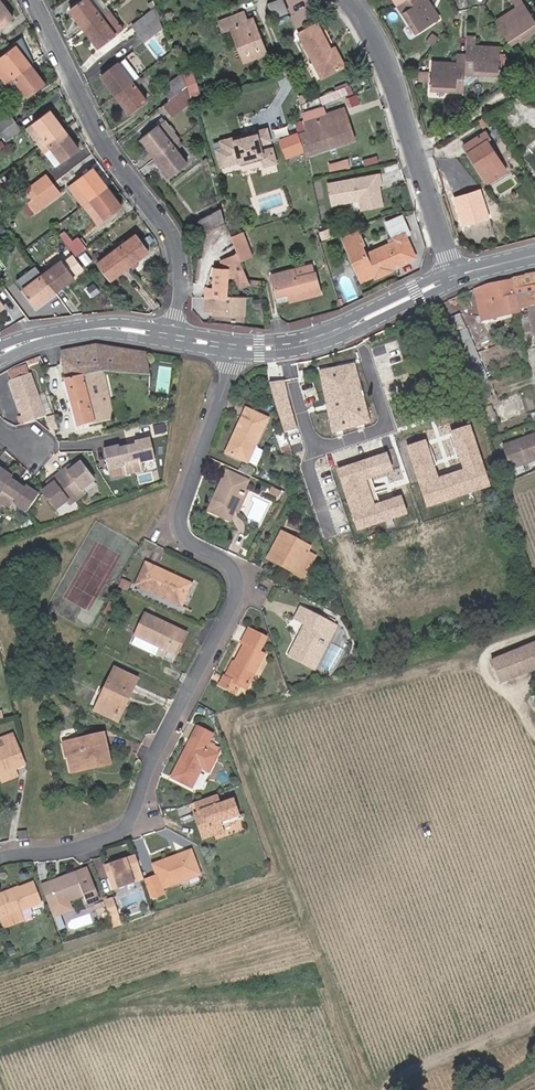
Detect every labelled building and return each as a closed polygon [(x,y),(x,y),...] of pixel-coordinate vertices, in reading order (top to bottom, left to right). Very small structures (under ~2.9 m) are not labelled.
[(99,16),(87,0),(82,0),(69,10),(83,29),(99,16)] [(99,16),(107,10),(99,0),(87,0),(99,16)] [(289,14),(284,0),(282,0),(270,4),(275,19),(289,14)] [(311,21),(308,0),(290,0),(293,23),(311,21)] [(398,6),(415,34),(439,20),(434,12),(432,14),(430,10),(432,8),(427,0),(407,0),(398,6)] [(510,46),(534,30),(534,19),(523,0),(512,0),(517,8),(507,15),(509,18),(505,20),(503,18),(496,23),(510,46)] [(11,19),(0,3),(0,27),(11,19)] [(153,8),(131,25),(137,33),(157,18),(153,8)] [(107,10),(99,16),(114,37),(121,30),(107,10)] [(244,13),(231,18),(246,62),(266,55),(262,44),(259,45),(256,36),(258,34),(253,20),(247,22),(244,13)] [(114,37),(99,16),(83,29),(98,49),(114,37)] [(157,18),(137,33),(143,41),(161,27),(157,18)] [(246,62),(231,18),(220,21),(223,31),(232,27),(243,63),(246,62)] [(333,55),(331,51),(318,26),(300,35),(322,80),(346,68),(338,53),(333,55)] [(430,34),(425,41),(431,46),(436,39),(430,34)] [(476,37),(467,36),(466,55),(465,75),(499,76),(501,49),(492,48),(492,52),(487,51),(487,48),(476,47),(476,37)] [(13,77),(30,65),(15,46),(0,57),(0,59),(13,77)] [(465,75),(466,55),(457,54),(456,65),(445,64),(445,67),(441,67),(441,64),(432,63),(430,90),(464,92),(465,75)] [(114,95),(138,77),(124,58),(100,76),(114,95)] [(30,65),(13,77),(27,97),(44,84),(30,65)] [(189,70),(180,73),(184,88),(187,97),(196,93),(189,70)] [(427,73),(419,72),(419,81),(427,81),(427,73)] [(180,73),(159,89),(168,101),(184,88),(180,73)] [(13,77),(6,83),(13,92),(20,87),(13,77)] [(142,81),(138,77),(114,95),(129,114),(146,102),(135,87),(142,81)] [(168,101),(162,105),(170,116),(189,101),(187,97),(184,88),(168,101)] [(342,91),(316,99),(319,107),(344,99),(342,91)] [(347,95),(349,104),(361,102),(359,92),(347,95)] [(34,125),(47,143),(64,130),(50,110),(33,123),(34,125)] [(0,119),(0,136),(0,137),(2,135),(6,140),(21,129),(15,121),(9,112),(0,119)] [(345,112),(303,124),(304,131),(296,134),(302,151),(305,157),(355,142),(345,112)] [(162,121),(157,126),(171,144),(177,140),(162,121)] [(34,125),(28,130),(41,147),(47,143),(34,125)] [(154,157),(171,144),(157,126),(140,138),(154,157)] [(221,147),(215,149),(220,166),(240,161),(241,165),(262,159),(264,164),(273,162),(270,149),(261,152),(259,144),(270,141),(266,128),(219,141),(221,147)] [(64,130),(47,143),(61,162),(78,149),(64,130)] [(499,139),(493,130),(489,132),(495,142),(499,139)] [(302,151),(296,134),(278,140),(284,158),(302,151)] [(462,148),(473,165),(476,163),(480,169),(477,171),(485,185),(504,172),(485,143),(488,141),(483,134),(462,148)] [(47,143),(41,147),(55,166),(61,162),(47,143)] [(186,165),(171,144),(154,157),(169,177),(186,165)] [(89,200),(106,187),(92,168),(75,180),(69,186),(83,205),(89,200)] [(45,174),(25,190),(32,199),(52,184),(45,174)] [(378,175),(325,186),(328,200),(364,193),(367,209),(381,207),(377,185),(379,184),(378,175)] [(32,199),(28,202),(35,212),(59,193),(52,184),(32,199)] [(120,207),(106,187),(89,200),(83,205),(97,224),(104,219),(120,207)] [(222,219),(219,207),(195,213),(199,226),(222,219)] [(345,243),(358,276),(360,281),(373,275),(374,278),(391,271),(390,269),(415,257),(406,236),(410,234),(403,216),(387,223),(394,239),(396,239),(396,240),(366,254),(362,245),(364,244),(361,236),(345,243)] [(65,233),(61,236),(76,255),(85,248),(77,238),(72,242),(65,233)] [(240,233),(228,236),(238,258),(249,254),(240,233)] [(345,243),(361,236),(359,233),(343,239),(345,243)] [(115,249),(128,266),(148,251),(135,234),(115,249)] [(109,280),(128,266),(115,249),(96,263),(109,280)] [(41,275),(53,291),(73,276),(60,260),(41,275)] [(237,289),(248,285),(239,262),(227,267),(229,269),(225,271),(214,270),(213,289),(205,288),(204,297),(203,312),(211,313),(211,315),(241,317),(243,296),(226,296),(227,277),(231,276),(237,289)] [(292,270),(294,279),(314,273),(312,264),(292,270)] [(293,292),(295,300),(319,293),(314,273),(294,279),(292,270),(270,276),(276,297),(287,294),(293,292)] [(0,276),(0,281),(3,284),(9,280),(4,273),(0,276)] [(510,280),(513,296),(531,291),(533,302),(534,301),(534,274),(511,280),(510,280)] [(35,305),(53,291),(41,275),(23,288),(35,305)] [(485,285),(481,287),(484,300),(485,303),(513,296),(510,280),(485,285)] [(485,303),(489,320),(506,316),(505,312),(527,309),(527,308),(534,306),(533,302),(531,291),(513,296),(485,303)] [(289,301),(295,300),(293,292),(287,294),(289,301)] [(101,293),(96,296),(101,302),(105,299),(101,293)] [(533,302),(534,306),(527,308),(527,309),(528,311),(533,343),(534,342),(534,341),(534,338),(534,301),(533,302)] [(458,316),(444,321),(449,334),(464,329),(458,316)] [(464,329),(449,334),(471,388),(486,382),(464,329)] [(95,345),(61,350),(66,379),(64,380),(77,427),(103,422),(105,426),(109,425),(108,421),(125,417),(118,382),(117,374),(149,376),(144,353),(95,345)] [(296,365),(266,369),(269,384),(271,394),(284,433),(297,430),(287,399),(284,382),(299,380),(296,365)] [(319,372),(333,433),(358,427),(355,417),(368,414),(354,365),(319,372)] [(22,367),(7,372),(10,380),(25,375),(22,367)] [(10,380),(8,381),(23,422),(41,416),(26,374),(25,375),(10,380)] [(117,374),(118,382),(150,383),(149,376),(117,374)] [(493,404),(482,409),(484,415),(496,411),(493,404)] [(255,447),(267,420),(245,410),(225,454),(247,464),(255,447)] [(358,427),(371,423),(368,414),(355,417),(358,427)] [(57,429),(54,417),(47,418),(50,431),(57,429)] [(479,458),(472,428),(457,431),(464,461),(479,458)] [(503,447),(511,468),(534,458),(534,434),(503,447)] [(119,470),(121,478),(130,476),(140,474),(138,465),(151,462),(145,441),(135,443),(135,446),(133,447),(123,449),(114,451),(111,452),(111,449),(100,452),(105,474),(119,470)] [(488,486),(481,461),(467,465),(468,471),(435,479),(426,441),(412,444),(426,501),(488,486)] [(256,468),(263,453),(257,450),(257,448),(255,447),(247,464),(256,468)] [(389,455),(357,463),(359,471),(344,474),(349,495),(359,493),(358,491),(365,489),(362,473),(369,471),(369,472),(378,470),(379,472),(392,469),(389,455)] [(56,476),(49,482),(51,485),(47,488),(39,494),(53,512),(65,503),(67,506),(75,500),(82,494),(80,491),(91,482),(77,465),(70,470),(65,474),(63,471),(56,476)] [(6,474),(0,470),(0,507),(7,512),(12,505),(23,513),(36,495),(27,488),(23,489),(15,483),(7,478),(6,474)] [(235,514),(245,491),(249,483),(227,473),(208,514),(228,522),(232,513),(235,514)] [(282,493),(275,490),(272,495),(279,498),(282,493)] [(249,493),(245,491),(235,514),(239,516),(249,493)] [(351,496),(359,527),(408,514),(403,497),(374,505),(370,491),(351,496)] [(268,561),(286,570),(287,568),(298,573),(297,576),(296,577),(304,581),(316,558),(308,554),(310,549),(282,534),(268,561)] [(163,575),(165,572),(139,560),(129,582),(171,602),(180,584),(163,575)] [(287,568),(286,570),(297,576),(298,573),(287,568)] [(182,580),(165,572),(163,575),(180,584),(182,580)] [(324,637),(330,640),(336,629),(334,628),(336,623),(329,619),(326,624),(300,610),(295,620),(305,626),(289,657),(308,667),(324,637)] [(128,633),(168,652),(179,631),(139,612),(128,633)] [(244,646),(234,665),(227,680),(223,677),(218,686),(234,694),(238,686),(246,690),(264,657),(257,653),(263,643),(260,636),(248,630),(241,644),(244,646)] [(314,671),(330,640),(324,637),(308,667),(314,671)] [(492,661),(501,683),(525,673),(534,669),(534,644),(492,661)] [(227,680),(234,665),(231,663),(223,677),(227,680)] [(113,672),(97,706),(116,716),(127,694),(129,696),(136,682),(113,672)] [(116,716),(97,706),(95,711),(117,721),(129,696),(127,694),(116,716)] [(196,727),(189,742),(170,778),(190,788),(200,769),(207,773),(217,755),(203,749),(211,735),(196,727)] [(63,744),(66,757),(70,756),(73,768),(94,763),(95,767),(109,764),(102,735),(63,744)] [(14,770),(24,766),(16,743),(13,736),(3,740),(5,747),(0,749),(0,776),(14,770)] [(70,756),(66,757),(70,773),(95,767),(94,763),(73,768),(70,756)] [(14,770),(0,776),(0,778),(1,782),(17,777),(14,770)] [(216,795),(193,804),(196,814),(200,812),(202,818),(196,820),(202,839),(224,831),(222,825),(240,818),(233,799),(219,804),(216,795)] [(196,814),(193,815),(196,820),(202,818),(200,812),(196,814)] [(29,837),(27,827),(18,830),(20,839),(29,837)] [(162,895),(160,889),(179,883),(178,880),(196,873),(188,853),(152,867),(155,875),(142,880),(149,900),(162,895)] [(142,881),(134,858),(103,868),(110,891),(142,881)] [(198,877),(196,873),(178,880),(179,883),(198,877)] [(42,889),(50,911),(65,906),(85,898),(87,904),(98,901),(90,877),(79,881),(77,877),(42,889)] [(18,892),(18,893),(4,898),(3,895),(0,897),(0,919),(4,930),(33,919),(30,910),(42,906),(35,885),(18,892)] [(113,901),(104,904),(109,919),(117,916),(113,901)] [(65,906),(50,911),(53,919),(68,914),(65,906)]
